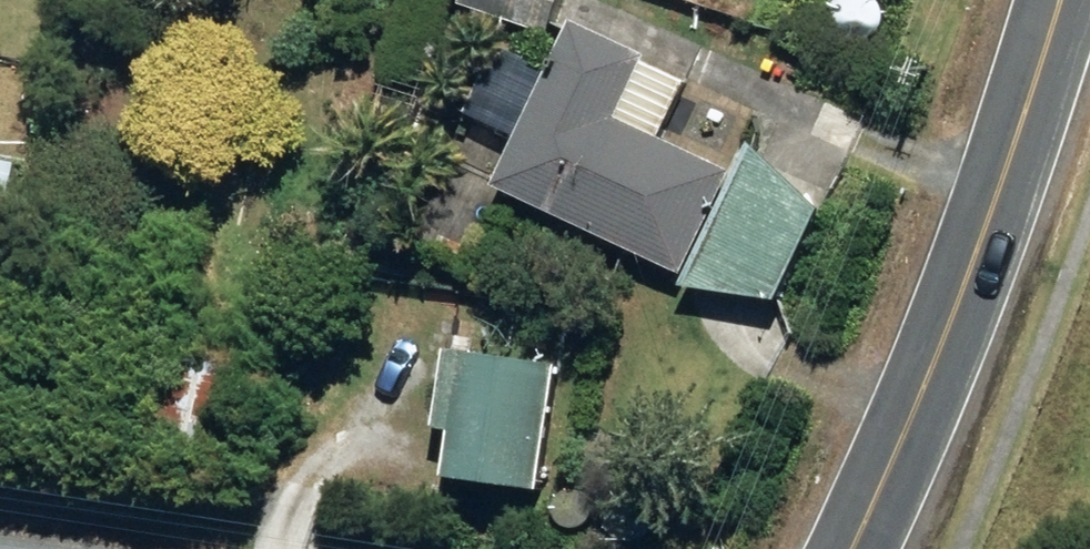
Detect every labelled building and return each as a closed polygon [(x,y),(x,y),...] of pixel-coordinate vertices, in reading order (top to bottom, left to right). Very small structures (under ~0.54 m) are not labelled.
[(561,38),(574,0),(478,0),(475,9),(561,38)] [(660,67),(664,60),(590,26),(515,191),(699,275),(745,175),(674,142),(700,85),(660,67)] [(704,283),(797,303),(837,215),(764,147),(704,283)] [(12,303),(39,168),(0,160),(0,301),(12,303)] [(546,363),(568,364),(569,337),(546,336),(546,363)] [(167,356),(158,404),(243,420),(252,372),(167,356)] [(471,435),(463,493),(555,506),(573,371),(465,356),(454,433),(471,435)]
